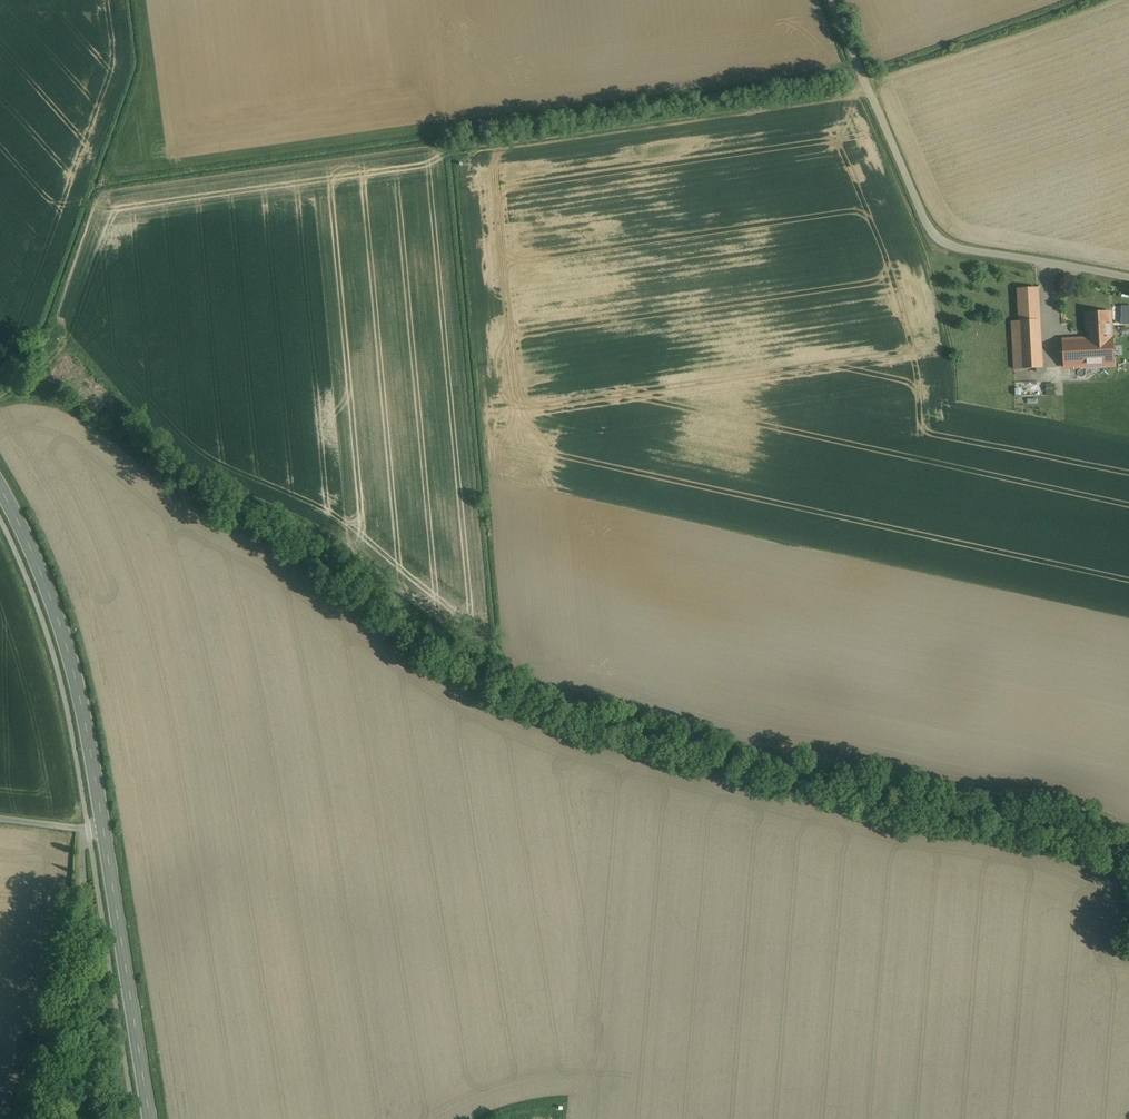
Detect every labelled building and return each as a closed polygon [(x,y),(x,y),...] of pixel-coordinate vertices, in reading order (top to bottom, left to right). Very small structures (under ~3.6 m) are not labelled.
[(1019,289),(1020,322),(1040,321),(1039,288),(1019,289)] [(1088,339),(1112,337),(1110,314),(1087,315),(1088,339)] [(1043,368),(1040,321),(1020,322),(1012,322),(1015,369),(1043,368)] [(1088,339),(1063,340),(1065,368),(1113,365),(1112,337),(1088,339)]
